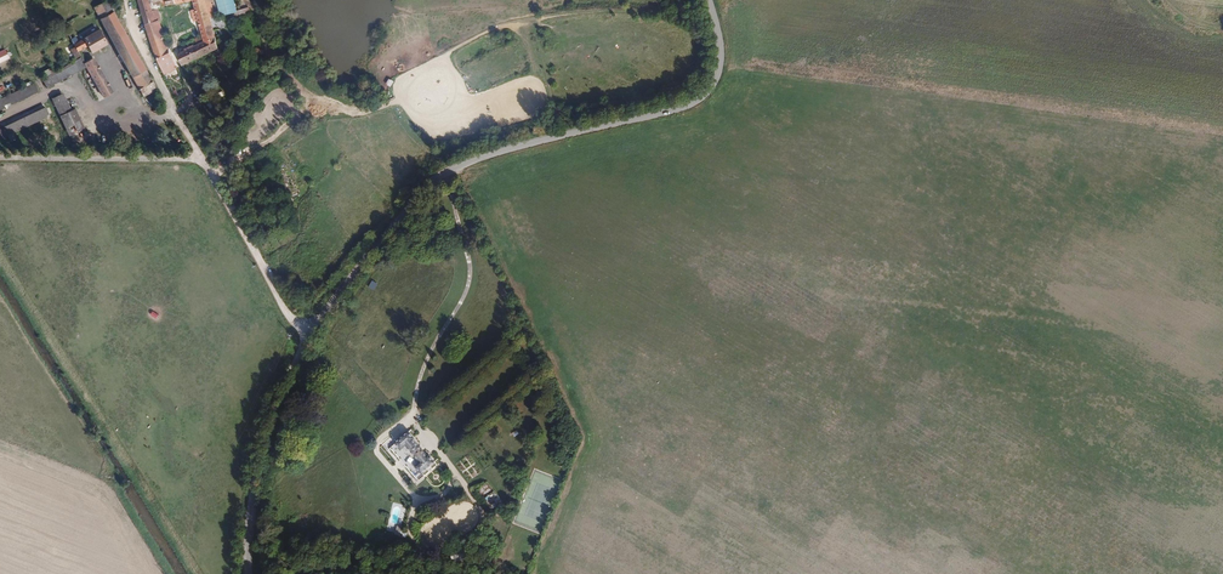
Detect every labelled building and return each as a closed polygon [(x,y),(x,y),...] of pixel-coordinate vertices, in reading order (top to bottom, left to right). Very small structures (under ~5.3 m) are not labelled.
[(113,10),(114,0),(106,0),(93,7),(133,77),(146,70),(113,10)] [(156,8),(153,8),(150,0),(139,0),(146,25),(160,20),(156,8)] [(206,0),(195,0),(193,1),(195,10),(191,10),(194,21),(198,20),(200,27),(212,24),(206,0)] [(219,11),(215,12),(216,17),(231,13),(233,18),(251,13),(249,7),(237,10),(234,0),(216,0),(219,11)] [(166,36),(160,20),(146,25),(151,41),(166,36)] [(214,37),(215,36),(212,24),(200,27),(202,35),(204,42),(214,37)] [(106,44),(99,30),(77,41),(75,38),(72,40),(78,50),(88,45),(91,52),(106,44)] [(183,65),(219,49),(215,36),(214,37),(204,42),(202,35),(194,38),(194,39),(196,45),(179,53),(178,54),(183,65)] [(177,68),(170,47),(155,52),(164,72),(177,68)] [(264,50),(262,55),(257,53),(255,58),(264,62),(268,52),(264,50)] [(48,88),(87,67),(84,63),(81,57),(42,78),(48,88)] [(113,92),(93,58),(84,63),(87,67),(98,87),(103,95),(104,97),(113,92)] [(152,83),(146,70),(133,77),(140,89),(152,83)] [(391,87),(394,81),(388,78),(386,84),(391,87)] [(39,92),(34,82),(0,98),(0,110),(39,92)] [(144,96),(156,89),(152,83),(140,89),(143,96),(144,96)] [(103,95),(98,87),(93,90),(98,98),(103,95)] [(72,110),(64,92),(52,98),(74,145),(89,137),(76,108),(72,110)] [(8,135),(50,116),(46,107),(4,126),(6,130),(8,135)] [(8,135),(6,130),(0,130),(0,138),(3,138),(8,135)] [(422,474),(435,462),(429,455),(427,456),(415,441),(415,439),(409,431),(396,443),(402,450),(407,446),(420,462),(416,466),(422,474)] [(492,509),(502,502),(494,491),(484,498),(492,509)] [(406,536),(406,533),(401,533),(402,527),(396,526),(396,535),(406,536)]
